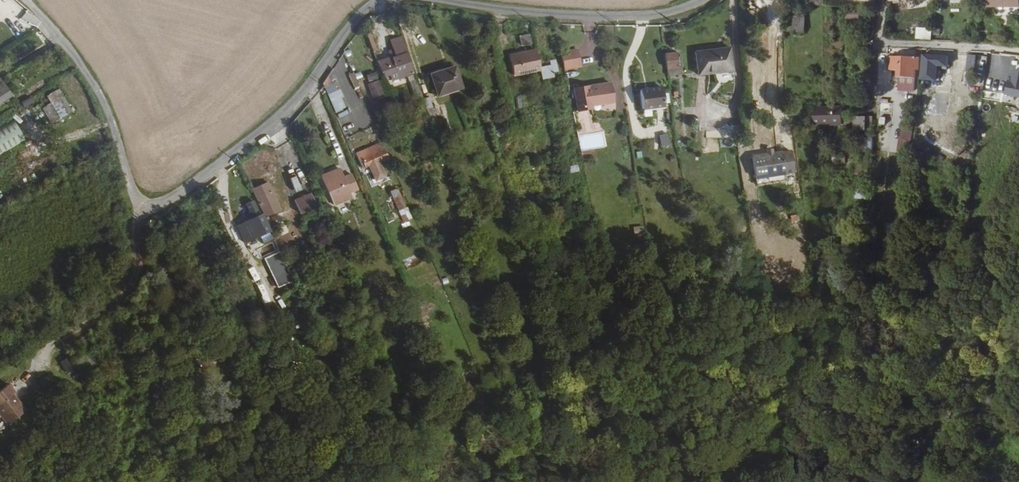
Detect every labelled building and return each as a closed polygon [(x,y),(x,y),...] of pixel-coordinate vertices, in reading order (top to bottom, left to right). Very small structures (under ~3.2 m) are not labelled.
[(985,11),(1018,12),(1018,0),(985,0),(985,11)] [(859,18),(859,10),(846,10),(846,18),(859,18)] [(803,29),(803,15),(794,16),(794,30),(803,29)] [(914,38),(930,39),(930,27),(914,26),(914,38)] [(521,35),(522,45),(533,44),(532,33),(521,35)] [(410,61),(401,38),(394,40),(397,49),(394,50),(395,56),(391,57),(395,67),(397,73),(412,67),(410,61)] [(731,69),(728,44),(693,49),(697,74),(731,69)] [(576,47),(561,50),(564,67),(579,64),(576,47)] [(540,69),(535,50),(508,56),(513,75),(540,69)] [(677,66),(675,52),(664,53),(665,68),(677,66)] [(957,63),(957,53),(926,52),(925,63),(920,63),(919,70),(918,83),(939,83),(940,63),(957,63)] [(975,71),(977,54),(969,53),(967,70),(975,71)] [(916,70),(919,70),(920,63),(921,55),(917,55),(891,56),(891,70),(899,70),(899,91),(916,90),(916,70)] [(395,67),(391,57),(386,59),(389,69),(395,67)] [(553,71),(552,65),(541,67),(542,73),(553,71)] [(456,87),(450,69),(430,75),(433,86),(431,86),(434,94),(456,87)] [(971,84),(970,71),(962,71),(963,84),(971,84)] [(379,78),(377,72),(367,75),(369,81),(379,78)] [(349,75),(355,89),(359,87),(353,73),(349,75)] [(1010,88),(1018,89),(1018,76),(1016,75),(1015,81),(1011,80),(1010,88)] [(380,79),(369,83),(374,97),(385,94),(380,79)] [(0,85),(0,100),(12,92),(6,81),(0,85)] [(325,87),(328,95),(338,90),(335,83),(325,87)] [(578,110),(592,109),(592,100),(614,99),(613,84),(576,86),(578,110)] [(665,111),(663,86),(640,87),(641,112),(665,111)] [(328,95),(336,113),(345,109),(340,98),(342,97),(338,90),(328,95)] [(431,119),(421,90),(415,91),(425,121),(431,119)] [(12,92),(0,100),(0,103),(14,95),(12,92)] [(57,97),(51,101),(59,116),(66,113),(57,97)] [(435,109),(431,97),(426,99),(430,111),(435,109)] [(878,98),(878,110),(888,111),(888,99),(878,98)] [(410,104),(404,106),(408,115),(414,113),(410,104)] [(844,121),(844,104),(815,105),(815,122),(844,121)] [(870,119),(859,119),(860,133),(871,132),(870,119)] [(0,132),(0,150),(25,138),(18,123),(0,132)] [(102,129),(103,138),(111,137),(110,128),(102,129)] [(669,132),(660,134),(662,146),(671,144),(669,132)] [(872,151),(871,138),(862,139),(862,136),(854,137),(855,153),(872,151)] [(443,153),(440,144),(435,146),(441,165),(446,163),(444,156),(443,153)] [(382,161),(367,168),(375,187),(387,183),(379,163),(388,159),(383,145),(369,151),(372,157),(379,154),(382,161)] [(369,151),(357,156),(360,163),(363,161),(366,168),(367,168),(382,161),(379,154),(372,157),(369,151)] [(790,152),(782,153),(784,174),(792,173),(790,152)] [(782,153),(773,154),(775,175),(784,174),(782,153)] [(773,154),(764,156),(766,176),(775,175),(773,154)] [(764,156),(751,157),(754,178),(766,176),(764,156)] [(344,163),(326,171),(338,200),(357,192),(354,185),(361,182),(355,168),(348,172),(344,163)] [(438,167),(432,169),(437,181),(443,178),(438,167)] [(775,175),(776,183),(785,182),(784,174),(775,175)] [(766,176),(767,185),(776,183),(775,175),(766,176)] [(766,176),(754,178),(755,186),(767,185),(766,176)] [(269,221),(274,219),(270,211),(275,209),(265,187),(262,188),(260,184),(253,187),(269,221)] [(404,222),(392,192),(390,193),(384,195),(386,200),(387,199),(397,225),(404,222)] [(307,196),(291,202),(297,216),(313,209),(307,196)] [(270,230),(263,212),(260,213),(254,199),(246,202),(253,217),(237,224),(245,242),(270,230)] [(272,230),(259,237),(264,245),(276,239),(272,230)] [(273,242),(257,250),(261,258),(277,250),(273,242)] [(281,251),(264,259),(278,288),(295,280),(281,251)] [(437,287),(445,284),(441,275),(433,278),(437,287)] [(298,286),(291,289),(297,304),(304,301),(298,286)] [(68,357),(60,362),(66,372),(74,367),(68,357)] [(0,388),(0,419),(4,424),(22,411),(9,394),(12,392),(6,384),(0,388)]
